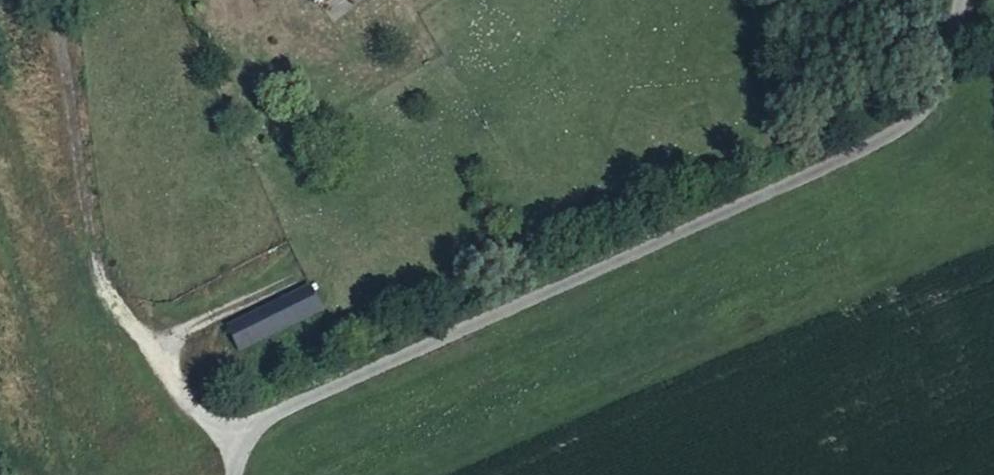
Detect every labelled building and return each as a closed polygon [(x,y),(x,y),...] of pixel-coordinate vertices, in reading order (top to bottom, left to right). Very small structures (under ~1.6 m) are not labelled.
[(321,311),(310,287),(230,328),(240,351),(321,311)]
